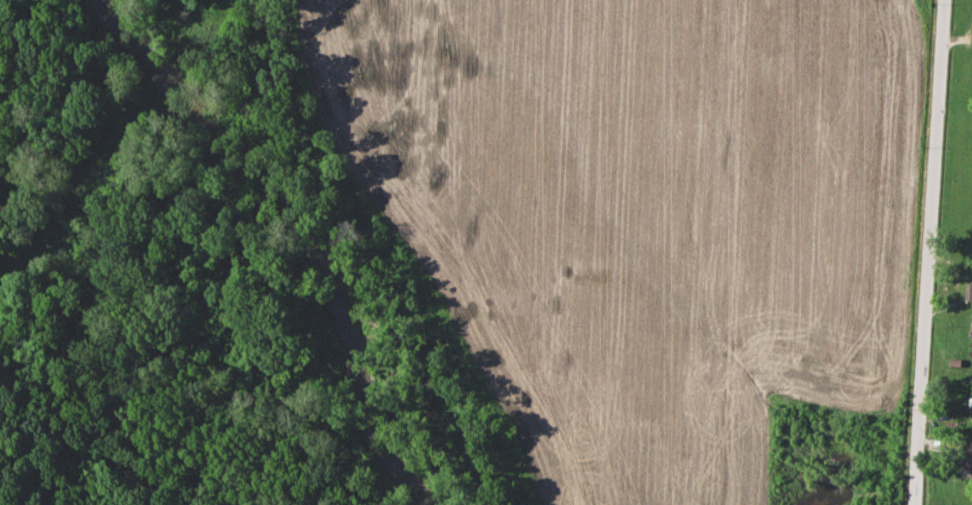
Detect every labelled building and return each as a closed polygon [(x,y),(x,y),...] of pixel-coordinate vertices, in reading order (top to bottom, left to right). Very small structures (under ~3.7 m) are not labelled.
[(971,474),(971,442),(964,442),(964,474),(971,474)]
